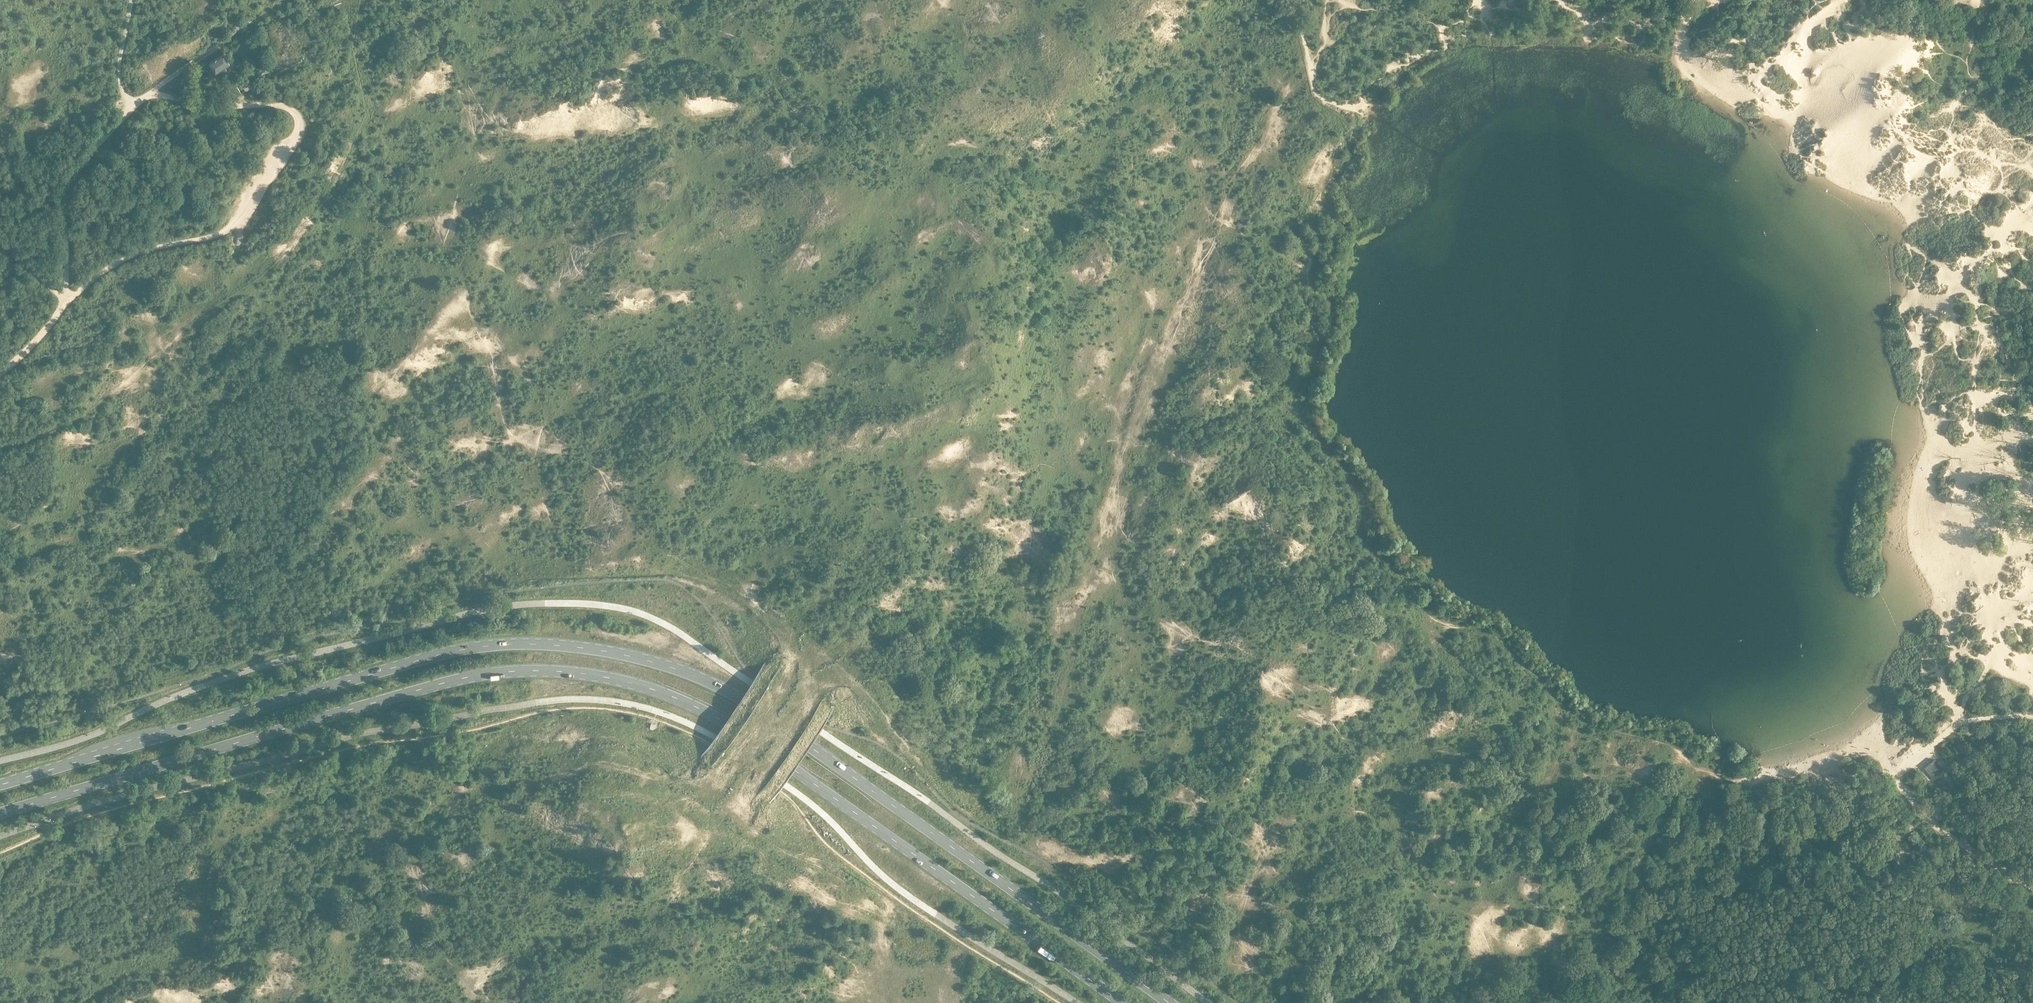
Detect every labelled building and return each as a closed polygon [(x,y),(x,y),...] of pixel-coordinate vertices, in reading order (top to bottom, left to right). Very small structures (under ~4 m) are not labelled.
[(218,70),(223,78),(229,74),(225,66),(229,63),(223,54),(222,55),(209,62),(216,72),(218,70)] [(248,85),(250,88),(267,75),(262,68),(245,81),(248,85)] [(1943,770),(1935,760),(1924,768),(1932,778),(1943,770)]
